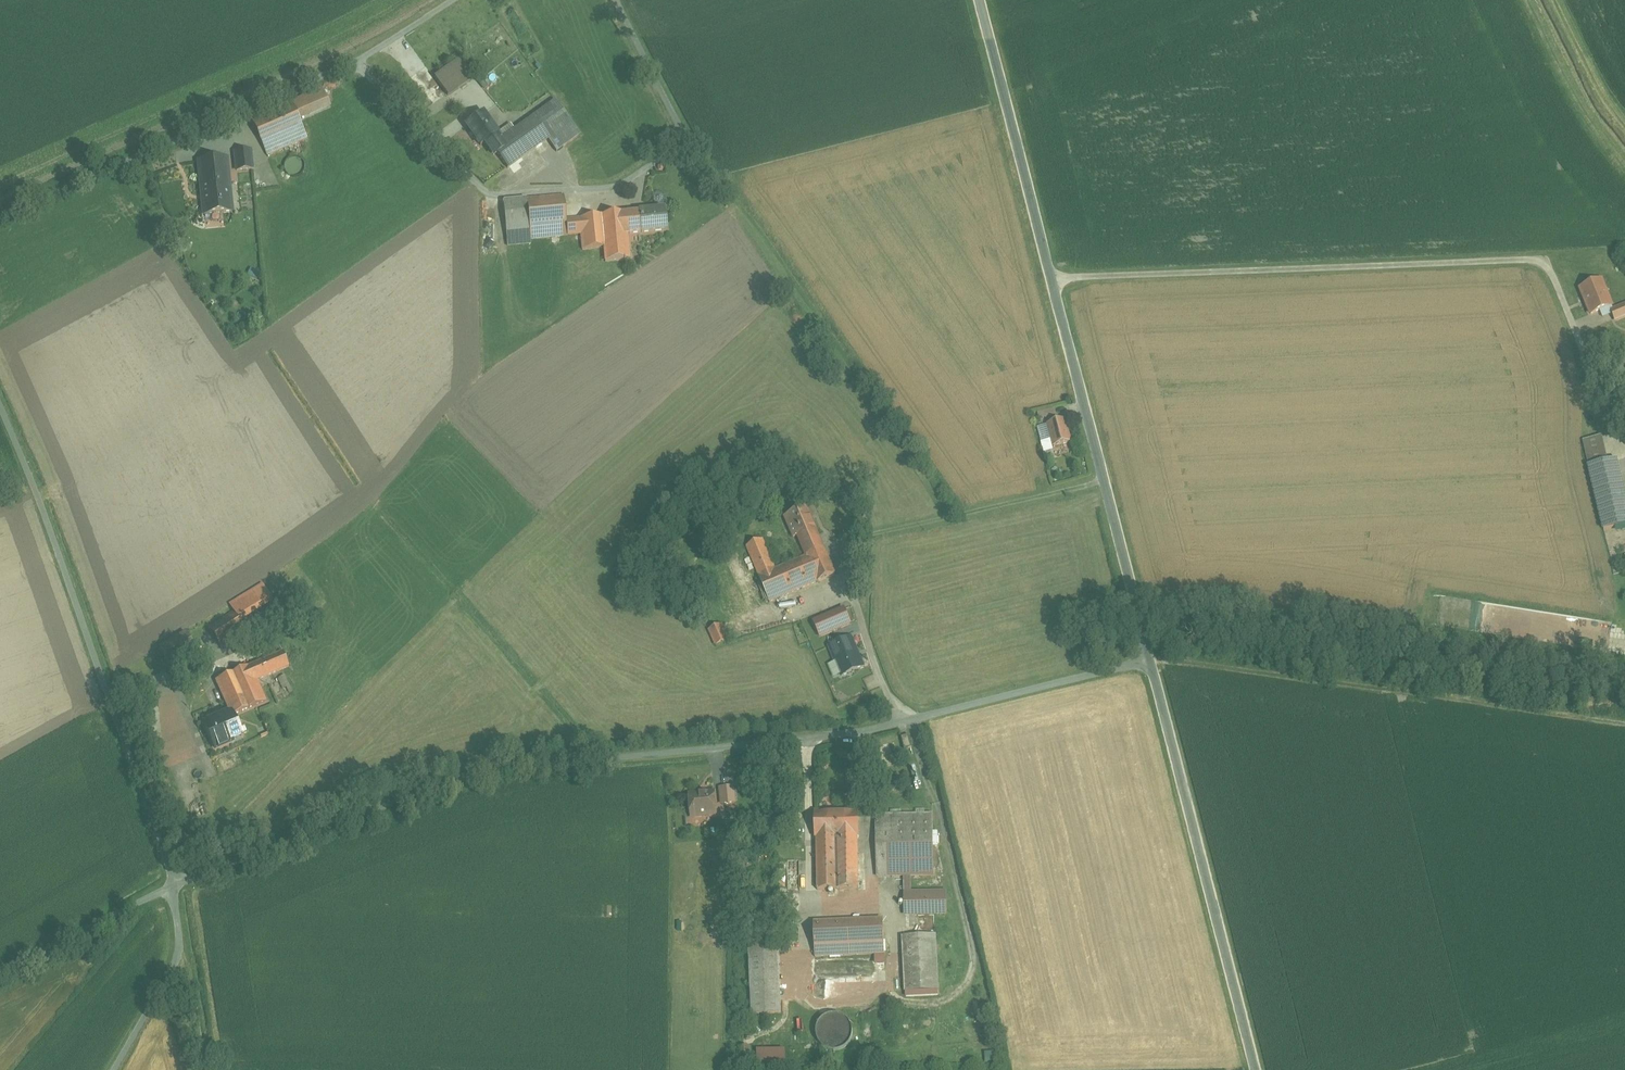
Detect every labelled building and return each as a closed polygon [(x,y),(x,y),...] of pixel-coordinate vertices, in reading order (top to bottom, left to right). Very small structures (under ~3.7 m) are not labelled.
[(461,59),(437,76),(451,94),(474,77),(461,59)] [(502,141),(494,147),(509,168),(549,138),(572,122),(557,101),(502,141)] [(295,108),(255,124),(266,152),(306,135),(295,108)] [(484,114),(467,126),(468,127),(469,126),(477,137),(476,138),(482,147),(489,141),(498,135),(498,134),(484,114)] [(572,122),(549,138),(558,151),(581,134),(572,122)] [(306,135),(266,152),(268,154),(307,137),(306,135)] [(498,135),(489,141),(494,147),(502,141),(498,135)] [(252,150),(235,152),(237,171),(254,169),(252,150)] [(298,156),(295,156),(292,156),(290,157),(289,158),(288,159),(287,160),(286,161),(286,163),(285,164),(285,166),(286,168),(286,169),(287,171),(288,173),(290,174),(291,175),(293,175),(295,175),(297,175),(299,175),(300,174),(302,173),(303,172),(304,171),(304,169),(305,167),(305,165),(305,164),(304,162),(303,160),(302,158),(301,158),(299,157),(298,156)] [(227,159),(200,162),(205,214),(232,211),(227,159)] [(566,195),(527,199),(530,230),(569,227),(568,220),(566,195)] [(527,199),(506,201),(510,241),(531,239),(530,230),(527,199)] [(666,210),(650,212),(650,211),(641,212),(641,213),(627,214),(628,225),(642,224),(643,233),(668,231),(666,210)] [(627,213),(581,218),(581,219),(568,220),(569,227),(569,235),(582,234),(584,248),(605,246),(605,238),(629,235),(628,225),(627,214),(627,213)] [(569,227),(530,230),(531,239),(569,235),(569,227)] [(629,235),(605,238),(605,246),(607,262),(631,260),(629,235)] [(1612,306),(1602,280),(1581,289),(1591,314),(1612,306)] [(1612,310),(1616,320),(1624,317),(1624,305),(1612,310)] [(1057,398),(1039,404),(1042,413),(1060,408),(1057,398)] [(1078,434),(1071,408),(1048,414),(1055,440),(1078,434)] [(1603,436),(1584,441),(1590,466),(1609,461),(1603,436)] [(1052,439),(1043,442),(1047,455),(1055,453),(1052,439)] [(1590,466),(1605,529),(1624,525),(1624,495),(1617,459),(1609,461),(1590,466)] [(806,506),(785,515),(794,535),(798,533),(808,556),(776,569),(763,539),(747,546),(760,576),(759,576),(770,602),(836,574),(825,549),(815,526),(806,506)] [(263,584),(230,604),(234,610),(234,611),(239,618),(271,598),(263,584)] [(847,598),(817,611),(823,626),(853,613),(847,598)] [(234,611),(208,627),(221,647),(247,630),(239,618),(234,611)] [(728,632),(721,616),(709,621),(716,637),(728,632)] [(857,637),(828,646),(834,663),(830,665),(835,680),(868,668),(857,637)] [(283,651),(251,665),(258,680),(290,666),(283,651)] [(251,665),(217,680),(231,711),(232,711),(234,715),(267,701),(258,680),(251,665)] [(231,711),(205,722),(216,748),(233,741),(231,736),(241,732),(234,715),(232,711),(231,711)] [(913,747),(909,735),(902,737),(906,749),(913,747)] [(918,769),(912,770),(917,789),(923,788),(918,769)] [(735,787),(721,788),(722,803),(736,802),(735,787)] [(699,794),(690,795),(692,816),(694,818),(705,817),(707,815),(717,814),(715,793),(709,793),(707,792),(700,793),(699,794)] [(859,836),(858,810),(818,811),(818,837),(859,836)] [(934,815),(878,816),(879,875),(935,875),(934,815)] [(859,836),(818,837),(819,889),(860,888),(859,836)] [(946,892),(906,893),(907,914),(946,913),(946,892)] [(885,920),(816,923),(817,957),(886,954),(885,920)] [(938,936),(904,938),(906,992),(940,991),(938,936)] [(779,940),(750,942),(754,1013),(782,1012),(779,940)] [(841,1014),(838,1014),(835,1014),(832,1014),(829,1015),(826,1016),(824,1017),(822,1019),(821,1020),(820,1021),(819,1023),(818,1024),(817,1026),(817,1027),(816,1029),(816,1031),(816,1034),(816,1036),(817,1038),(817,1040),(818,1041),(819,1044),(821,1046),(823,1048),(825,1049),(827,1051),(829,1052),(832,1052),(836,1053),(840,1052),(842,1051),(844,1050),(846,1049),(848,1048),(849,1047),(851,1045),(852,1044),(853,1042),(854,1040),(854,1038),(855,1036),(855,1033),(855,1030),(854,1028),(854,1026),(853,1025),(852,1023),(850,1020),(849,1019),(847,1018),(845,1016),(843,1015),(841,1014)] [(751,1046),(741,1046),(741,1064),(751,1063),(751,1046)] [(790,1065),(790,1054),(761,1054),(761,1065),(790,1065)]
